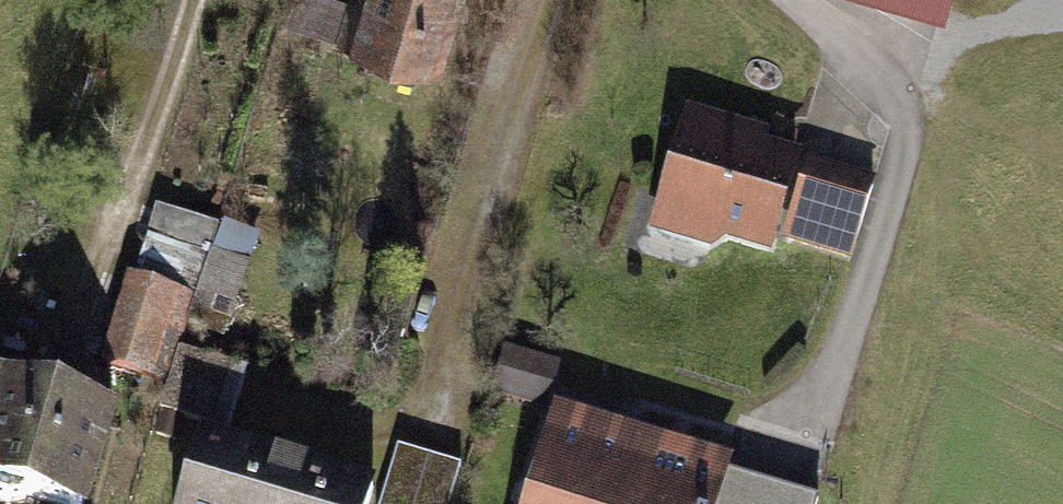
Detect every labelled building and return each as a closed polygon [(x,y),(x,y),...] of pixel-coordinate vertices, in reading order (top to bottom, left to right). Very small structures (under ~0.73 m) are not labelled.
[(353,0),(289,0),(285,17),(344,33),(353,0)] [(344,33),(340,48),(434,74),(455,0),(353,0),(344,33)] [(800,136),(681,106),(652,222),(770,253),(800,136)] [(874,175),(806,156),(784,237),(851,256),(874,175)] [(244,302),(264,236),(163,207),(143,273),(244,302)] [(188,300),(120,279),(93,363),(161,385),(188,300)] [(556,356),(503,341),(489,388),(542,403),(556,356)] [(0,383),(0,489),(52,503),(87,503),(113,415),(0,383)] [(551,411),(522,503),(719,503),(731,465),(551,411)] [(198,438),(179,503),(370,503),(374,490),(198,438)] [(395,438),(376,503),(446,503),(460,457),(395,438)] [(731,465),(719,503),(813,503),(817,492),(731,465)]
